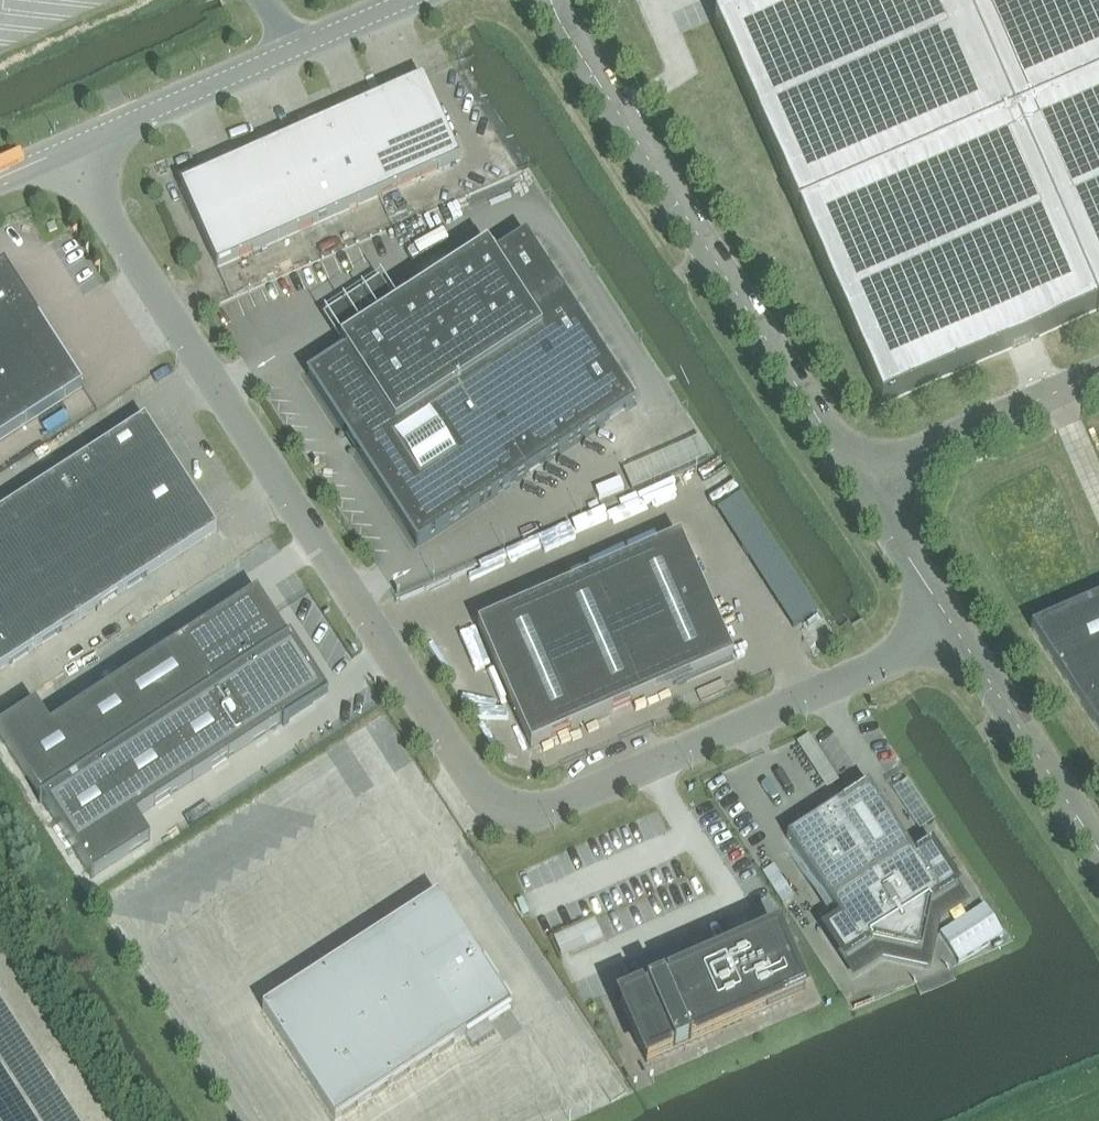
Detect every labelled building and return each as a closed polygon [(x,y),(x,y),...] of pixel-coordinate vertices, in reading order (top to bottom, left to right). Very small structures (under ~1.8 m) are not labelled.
[(715,23),(882,405),(1098,310),(1098,0),(767,0),(715,23)] [(424,79),(383,97),(419,178),(460,160),(424,79)] [(383,97),(343,114),(378,195),(419,178),(383,97)] [(304,131),(322,172),(339,213),(378,195),(343,114),(304,131)] [(304,131),(283,141),(301,181),(322,172),(304,131)] [(283,141),(264,149),(299,231),(339,213),(322,172),(301,181),(283,141)] [(181,186),(217,267),(299,231),(264,149),(181,186)] [(345,352),(308,376),(418,544),(634,404),(525,235),(492,257),(486,248),(340,343),(345,352)] [(83,388),(4,266),(0,268),(0,441),(83,388)] [(0,514),(0,671),(217,531),(145,420),(0,514)] [(609,470),(620,493),(646,480),(635,457),(609,470)] [(733,658),(680,537),(477,625),(531,747),(733,658)] [(0,728),(0,736),(92,878),(150,840),(136,818),(281,723),(283,726),(289,722),(287,720),(313,703),(317,685),(294,650),(297,649),(290,638),(287,640),(257,593),(50,727),(35,705),(0,728)] [(1098,732),(1098,598),(1031,628),(1098,732)] [(868,785),(787,838),(841,921),(826,931),(866,992),(988,938),(931,849),(916,859),(868,785)] [(272,788),(254,798),(266,822),(285,811),(272,788)] [(262,1009),(335,1120),(510,1007),(437,896),(262,1009)] [(620,1004),(646,1063),(802,995),(776,935),(758,943),(755,938),(738,945),(741,951),(620,1004)]
